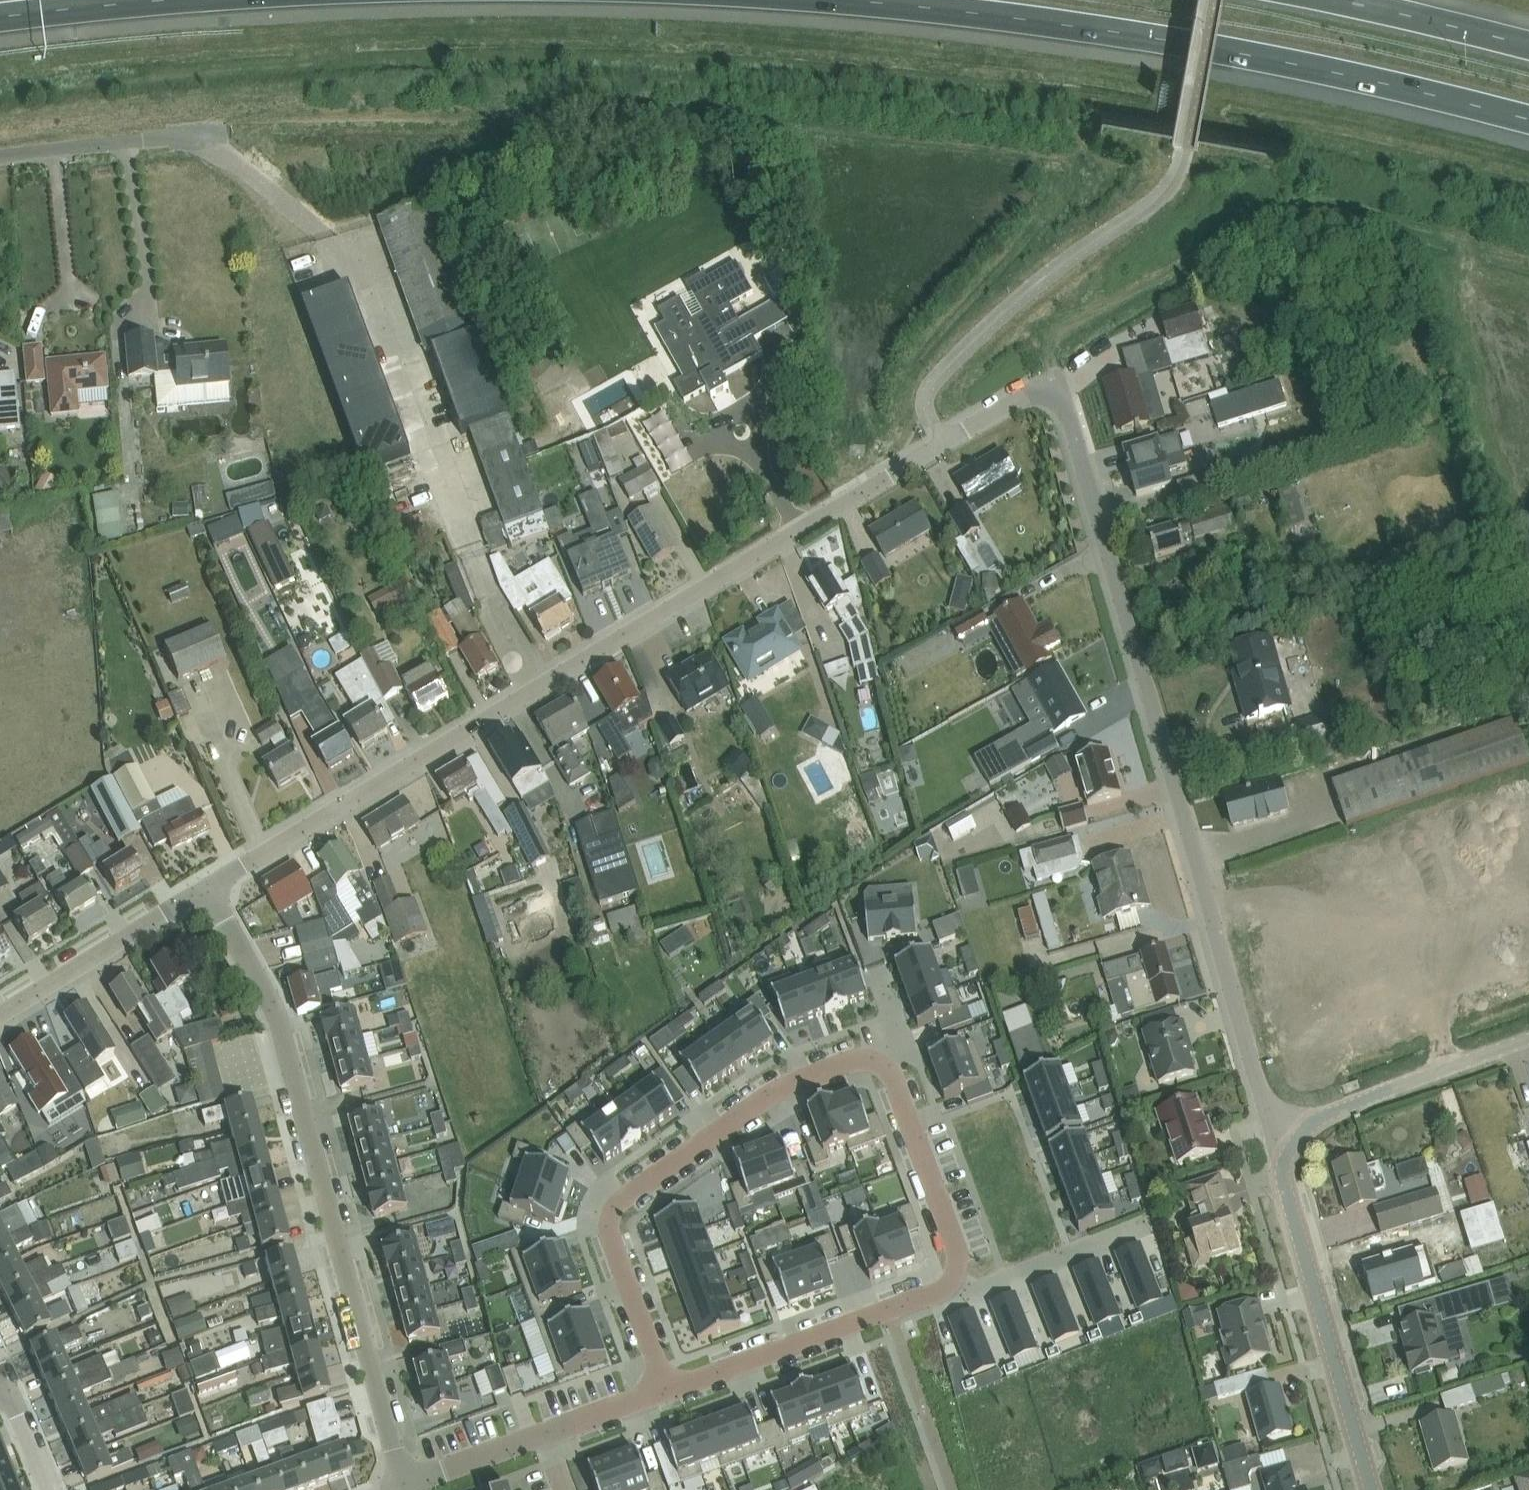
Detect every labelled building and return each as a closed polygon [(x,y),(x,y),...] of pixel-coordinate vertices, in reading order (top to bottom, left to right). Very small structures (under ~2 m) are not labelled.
[(425,352),(478,333),(433,207),(379,222),(425,352)] [(665,323),(654,329),(664,347),(674,341),(692,373),(674,384),(684,402),(707,390),(711,398),(728,389),(722,378),(735,370),(759,357),(731,306),(753,293),(746,282),(741,273),(735,262),(707,278),(704,273),(685,284),(702,314),(693,319),(681,298),(658,311),(665,323)] [(361,319),(351,291),(302,309),(312,337),(361,319)] [(1196,307),(1161,317),(1169,342),(1166,343),(1173,367),(1210,356),(1203,333),(1196,307)] [(371,346),(361,319),(312,337),(322,364),(371,346)] [(154,375),(157,407),(229,400),(223,345),(201,348),(201,352),(175,354),(175,350),(174,350),(174,351),(172,351),(172,350),(171,347),(169,343),(166,341),(162,341),(153,342),(152,336),(125,339),(129,377),(154,375)] [(489,365),(479,337),(430,355),(440,382),(489,365)] [(1130,375),(1103,383),(1111,409),(1115,408),(1122,431),(1135,427),(1136,429),(1140,428),(1139,426),(1152,422),(1140,379),(1154,374),(1174,368),(1173,367),(1166,343),(1166,341),(1124,353),(1130,375)] [(381,373),(371,346),(322,364),(332,391),(381,373)] [(43,381),(41,367),(39,347),(23,349),(26,383),(43,381)] [(103,357),(46,363),(48,383),(51,415),(77,413),(77,406),(107,403),(105,389),(107,389),(105,377),(103,357)] [(499,392),(489,365),(440,382),(450,409),(499,392)] [(391,400),(381,373),(332,391),(342,418),(391,400)] [(20,428),(14,374),(0,375),(0,430),(20,428)] [(1219,428),(1287,406),(1279,382),(1211,404),(1219,428)] [(509,419),(499,392),(450,409),(460,437),(471,433),(509,419)] [(401,427),(391,400),(342,418),(352,445),(401,427)] [(484,519),(481,526),(491,554),(550,532),(543,514),(509,419),(471,433),(500,514),(484,519)] [(593,436),(598,450),(610,479),(624,474),(612,442),(629,435),(624,424),(593,436)] [(411,455),(401,427),(352,445),(362,473),(411,455)] [(1178,435),(1123,451),(1129,470),(1137,497),(1156,491),(1171,487),(1167,472),(1187,466),(1184,454),(1178,435)] [(591,442),(580,447),(589,469),(600,464),(591,442)] [(1001,452),(956,479),(972,506),(1017,479),(1017,478),(1020,476),(1021,471),(1017,466),(1014,464),(1010,466),(1001,452)] [(62,489),(70,473),(57,466),(48,482),(62,489)] [(640,470),(620,482),(629,499),(644,491),(649,500),(663,492),(658,483),(648,466),(640,470)] [(0,470),(0,493),(2,495),(16,483),(2,468),(0,470)] [(1216,490),(1211,473),(1178,484),(1182,500),(1216,490)] [(40,478),(33,489),(48,498),(55,486),(40,478)] [(277,497),(273,483),(226,497),(230,510),(277,497)] [(1295,486),(1278,490),(1288,527),(1304,523),(1295,486)] [(573,534),(558,540),(567,560),(569,559),(584,595),(602,587),(603,590),(605,589),(604,587),(611,584),(612,586),(614,585),(613,583),(631,576),(597,492),(579,499),(599,546),(581,553),(573,534)] [(115,493),(91,497),(98,541),(122,538),(115,493)] [(188,503),(173,504),(174,518),(189,517),(188,503)] [(886,526),(884,522),(870,531),(886,559),(931,532),(915,504),(891,518),(893,522),(886,526)] [(1193,540),(1234,528),(1229,506),(1189,518),(1193,540)] [(980,530),(966,507),(951,516),(965,539),(980,530)] [(652,508),(630,521),(653,562),(675,549),(652,508)] [(12,536),(6,509),(0,510),(0,538),(12,536)] [(557,509),(543,514),(550,532),(563,527),(557,509)] [(203,522),(187,527),(191,539),(207,534),(203,522)] [(249,533),(275,589),(296,579),(269,523),(249,533)] [(1148,535),(1155,558),(1186,549),(1178,526),(1148,535)] [(965,548),(967,543),(963,537),(954,542),(959,551),(965,548)] [(1061,549),(1058,546),(1053,547),(1050,550),(1051,554),(1054,557),(1059,557),(1061,553),(1061,549)] [(500,556),(490,559),(500,588),(516,613),(526,607),(545,639),(574,622),(563,604),(572,598),(549,560),(515,581),(500,556)] [(874,588),(891,578),(878,556),(862,565),(874,588)] [(819,578),(809,583),(819,601),(826,612),(833,607),(845,626),(839,629),(849,645),(854,669),(858,668),(862,687),(879,684),(875,665),(868,634),(859,619),(860,618),(854,607),(862,602),(856,578),(841,587),(831,570),(829,571),(826,569),(818,574),(819,578)] [(983,591),(984,590),(988,602),(997,597),(994,590),(998,590),(998,575),(983,575),(983,591)] [(458,602),(444,610),(453,624),(451,625),(465,649),(461,651),(478,679),(498,667),(492,656),(494,655),(492,652),(490,653),(468,615),(475,610),(460,576),(449,581),(458,602)] [(376,615),(398,603),(401,602),(410,619),(416,616),(425,612),(407,580),(368,602),(376,615)] [(250,582),(235,589),(241,600),(255,593),(250,582)] [(184,584),(166,591),(172,605),(190,597),(184,584)] [(953,601),(950,610),(965,613),(968,599),(960,597),(953,601)] [(1052,657),(1051,655),(1060,650),(1046,625),(1036,631),(1031,623),(1033,622),(1022,602),(1008,610),(1008,609),(1004,611),(1005,612),(996,617),(1027,671),(1035,666),(1052,657)] [(460,648),(439,612),(426,619),(447,655),(460,648)] [(726,643),(742,669),(751,684),(802,654),(777,612),(760,622),(764,628),(747,639),(743,632),(726,643)] [(981,614),(953,630),(960,642),(988,626),(981,614)] [(164,646),(170,661),(178,680),(225,660),(211,626),(164,646)] [(310,636),(298,641),(302,651),(310,648),(312,642),(310,636)] [(403,636),(390,642),(398,661),(412,655),(403,636)] [(1270,640),(1232,651),(1242,687),(1238,688),(1247,719),(1259,715),(1260,718),(1264,717),(1263,714),(1285,708),(1275,672),(1280,671),(1270,640)] [(373,650),(361,657),(363,660),(375,685),(384,701),(404,690),(393,668),(386,672),(373,650)] [(683,668),(667,678),(687,712),(715,695),(714,694),(727,686),(710,656),(684,671),(683,668)] [(339,675),(336,677),(354,707),(357,704),(363,714),(347,724),(352,732),(363,749),(388,733),(373,708),(384,701),(375,685),(363,660),(339,675)] [(431,666),(402,684),(419,715),(449,698),(431,666)] [(1067,728),(1070,726),(1069,724),(1085,715),(1085,714),(1081,716),(1068,693),(1072,691),(1058,667),(1028,684),(1055,732),(1066,726),(1067,728)] [(621,670),(596,684),(606,701),(614,715),(628,707),(641,730),(655,721),(648,695),(639,700),(631,687),(621,670)] [(289,679),(275,687),(291,720),(302,714),(318,742),(314,744),(319,752),(329,769),(353,755),(343,738),(338,729),(338,730),(303,671),(289,679)] [(167,697),(168,700),(176,719),(191,713),(182,691),(167,697)] [(757,698),(741,708),(748,720),(765,711),(757,698)] [(588,731),(570,700),(537,719),(555,749),(553,756),(571,787),(586,778),(571,753),(576,751),(571,741),(588,731)] [(166,701),(154,706),(161,723),(173,718),(166,701)] [(1337,739),(1330,715),(1301,725),(1308,748),(1337,739)] [(618,762),(633,753),(611,717),(597,726),(618,762)] [(673,720),(660,728),(671,749),(686,740),(673,720)] [(1351,778),(1332,784),(1347,826),(1528,762),(1528,758),(1516,720),(1351,778)] [(819,721),(811,737),(849,756),(840,736),(840,734),(830,729),(831,727),(819,721)] [(281,757),(265,767),(279,788),(306,772),(276,723),(256,735),(262,746),(271,741),(281,757)] [(511,735),(492,746),(502,763),(524,799),(551,783),(550,783),(539,764),(523,736),(515,741),(511,735)] [(1049,735),(1024,748),(1017,735),(974,758),(988,783),(1056,749),(1049,735)] [(115,777),(114,778),(133,812),(139,825),(143,823),(154,847),(168,841),(172,850),(209,832),(199,812),(196,813),(189,798),(157,814),(152,803),(155,802),(138,766),(135,767),(128,752),(124,754),(120,746),(103,755),(105,767),(109,764),(115,777)] [(1108,750),(1074,761),(1087,805),(1121,795),(1108,750)] [(478,755),(438,779),(452,802),(465,795),(469,803),(475,799),(498,838),(506,833),(508,837),(512,834),(497,808),(506,803),(478,755)] [(745,759),(731,773),(742,783),(753,798),(763,791),(755,768),(745,759)] [(1323,781),(1336,780),(1336,762),(1323,762),(1323,781)] [(875,774),(861,779),(870,803),(880,800),(876,790),(880,788),(875,774)] [(619,775),(609,781),(619,812),(636,802),(619,775)] [(112,780),(91,790),(118,843),(138,832),(112,780)] [(174,804),(200,794),(195,781),(169,791),(174,804)] [(1226,800),(1233,827),(1287,812),(1280,785),(1252,793),(1251,791),(1245,792),(1246,795),(1226,800)] [(368,835),(369,834),(378,849),(419,824),(403,798),(362,824),(367,831),(366,832),(368,835)] [(1030,825),(1041,819),(1030,800),(1019,806),(1030,825)] [(505,814),(521,845),(532,868),(550,859),(523,805),(505,814)] [(1083,805),(1058,812),(1064,831),(1088,824),(1083,805)] [(64,844),(60,847),(79,877),(93,869),(57,811),(14,837),(21,848),(53,828),(64,844)] [(598,841),(581,846),(599,904),(640,892),(615,812),(591,819),(598,841)] [(967,813),(945,826),(954,842),(976,829),(967,813)] [(17,848),(10,836),(0,843),(0,859),(17,848)] [(103,841),(94,846),(88,836),(78,843),(92,866),(98,863),(115,890),(141,874),(128,854),(116,862),(103,841)] [(1033,850),(1019,853),(1024,871),(1034,868),(1037,882),(1070,873),(1077,870),(1080,868),(1082,865),(1083,859),(1078,838),(1072,839),(1071,838),(1033,848),(1033,850)] [(361,934),(339,898),(337,887),(347,882),(357,898),(357,899),(364,909),(356,914),(366,928),(383,917),(378,904),(343,847),(321,861),(328,872),(311,883),(318,902),(325,920),(330,935),(334,950),(361,934)] [(1097,900),(1103,921),(1109,918),(1149,907),(1143,887),(1138,888),(1129,857),(1130,857),(1129,856),(1094,866),(1095,868),(1101,898),(1097,900)] [(280,914),(294,905),(311,894),(293,864),(262,883),(280,914)] [(517,867),(501,873),(506,887),(522,882),(517,867)] [(972,867),(956,872),(959,883),(975,878),(972,867)] [(472,899),(484,895),(476,868),(465,876),(472,899)] [(46,880),(59,901),(69,918),(96,902),(83,882),(71,890),(60,872),(46,880)] [(415,899),(399,905),(389,879),(375,885),(397,944),(427,934),(415,899)] [(40,885),(20,897),(28,910),(13,919),(28,944),(56,926),(41,903),(48,898),(40,885)] [(870,895),(865,895),(869,940),(888,938),(889,940),(894,939),(900,939),(900,937),(916,936),(913,901),(912,901),(911,888),(889,889),(879,890),(879,889),(870,890),(870,895)] [(1045,893),(1032,897),(1036,909),(1048,905),(1045,893)] [(606,916),(612,933),(630,927),(635,943),(648,938),(639,906),(606,916)] [(492,908),(476,914),(483,934),(499,929),(492,908)] [(959,915),(933,925),(940,944),(966,934),(959,915)] [(814,924),(820,933),(831,925),(825,917),(814,924)] [(330,935),(325,920),(295,928),(299,944),(330,935)] [(820,933),(814,924),(803,932),(809,940),(820,933)] [(694,940),(686,928),(677,934),(685,946),(694,940)] [(304,959),(334,951),(334,950),(330,935),(299,944),(304,959)] [(781,952),(792,945),(790,942),(786,936),(775,944),(781,952)] [(1058,936),(1045,940),(1048,951),(1061,947),(1058,936)] [(10,955),(0,939),(0,961),(10,955)] [(781,952),(775,944),(764,951),(770,960),(781,952)] [(961,951),(965,964),(975,960),(971,948),(961,951)] [(1113,989),(1120,1017),(1134,1013),(1134,1014),(1180,1000),(1173,978),(1174,978),(1165,949),(1102,968),(1107,984),(1120,980),(1124,986),(1113,989)] [(334,951),(304,959),(308,975),(339,966),(334,951)] [(190,1010),(176,987),(189,980),(172,952),(150,966),(159,980),(153,984),(160,996),(154,1000),(173,1031),(182,1029),(179,1016),(190,1010)] [(932,952),(895,965),(896,967),(897,967),(904,986),(939,973),(932,954),(933,953),(932,952)] [(854,958),(833,966),(832,966),(848,1007),(849,1006),(867,999),(868,1000),(869,999),(862,980),(854,958)] [(975,960),(965,964),(969,976),(979,972),(975,960)] [(826,1015),(826,1016),(849,1007),(849,1006),(848,1007),(832,966),(833,966),(832,961),(809,970),(813,979),(814,978),(827,1014),(826,1015)] [(382,966),(388,990),(403,987),(397,963),(382,966)] [(939,973),(904,986),(911,1007),(946,993),(954,990),(948,971),(939,974),(939,973)] [(290,985),(298,1015),(321,1009),(317,993),(327,990),(328,993),(342,989),(338,972),(290,985)] [(788,1030),(787,1029),(807,1022),(793,986),(795,986),(791,977),(769,985),(786,1031),(788,1030)] [(110,990),(120,1007),(126,1018),(136,1012),(155,1043),(172,1033),(152,1001),(147,1005),(140,994),(143,993),(141,990),(139,992),(130,978),(110,990)] [(793,986),(807,1022),(826,1015),(827,1014),(814,978),(813,979),(795,986),(793,986)] [(720,983),(710,990),(716,999),(726,991),(720,983)] [(946,993),(911,1007),(918,1026),(918,1028),(938,1020),(943,1034),(973,1023),(968,1008),(962,1010),(955,989),(954,990),(946,993)] [(710,990),(699,997),(703,1003),(705,1006),(716,999),(710,990)] [(229,999),(216,1006),(222,1018),(235,1011),(229,999)] [(1037,1003),(1002,1015),(1021,1069),(1051,1056),(1039,1023),(1041,1021),(1037,1003)] [(729,1017),(756,1055),(773,1043),(773,1044),(775,1043),(747,1004),(729,1017)] [(65,1018),(81,1044),(63,1056),(85,1092),(105,1079),(95,1065),(114,1053),(85,1005),(65,1018)] [(678,1021),(684,1029),(695,1021),(689,1013),(678,1021)] [(330,1046),(361,1037),(355,1014),(324,1022),(324,1023),(323,1023),(325,1032),(323,1033),(325,1044),(328,1043),(328,1045),(330,1044),(330,1046)] [(398,1016),(401,1027),(411,1024),(409,1014),(398,1016)] [(398,1016),(388,1019),(391,1029),(401,1027),(398,1016)] [(739,1068),(756,1055),(729,1017),(710,1031),(716,1039),(717,1037),(739,1068)] [(225,1040),(219,1019),(182,1029),(173,1031),(172,1031),(182,1049),(184,1052),(187,1051),(210,1044),(225,1040)] [(684,1029),(678,1021),(668,1029),(673,1037),(684,1029)] [(1194,1075),(1188,1056),(1192,1055),(1188,1040),(1182,1022),(1144,1034),(1159,1085),(1194,1075)] [(414,1035),(411,1024),(401,1027),(404,1038),(414,1035)] [(1114,1031),(1104,1036),(1109,1046),(1116,1043),(1118,1038),(1114,1031)] [(130,1047),(155,1087),(157,1091),(166,1085),(175,1080),(148,1036),(130,1047)] [(336,1067),(336,1069),(367,1061),(361,1037),(330,1046),(333,1056),(330,1057),(333,1068),(336,1067)] [(721,1080),(739,1068),(717,1037),(716,1039),(699,1050),(721,1080)] [(31,1039),(10,1051),(21,1068),(27,1078),(35,1092),(28,1097),(39,1113),(40,1112),(49,1127),(83,1106),(82,1092),(61,1058),(60,1056),(50,1039),(36,1047),(31,1039)] [(997,1057),(1007,1053),(1003,1041),(993,1044),(997,1057)] [(930,1059),(937,1079),(981,1063),(974,1042),(929,1058),(929,1060),(930,1059)] [(214,1058),(210,1044),(187,1051),(191,1064),(214,1058)] [(420,1047),(409,1050),(412,1060),(423,1057),(420,1047)] [(721,1080),(699,1050),(682,1062),(681,1062),(680,1063),(703,1094),(704,1093),(703,1093),(721,1080)] [(1007,1053),(997,1057),(1002,1069),(1012,1065),(1007,1053)] [(217,1072),(214,1058),(191,1064),(195,1078),(217,1072)] [(626,1058),(616,1066),(621,1074),(632,1066),(626,1058)] [(127,1081),(140,1073),(132,1060),(119,1068),(127,1081)] [(343,1093),(362,1088),(374,1085),(367,1061),(336,1069),(337,1071),(334,1072),(337,1082),(340,1081),(343,1093)] [(981,1063),(937,1079),(945,1099),(944,1099),(944,1101),(964,1093),(969,1105),(993,1096),(989,1084),(981,1063)] [(1105,1076),(1102,1063),(1092,1066),(1095,1078),(1105,1076)] [(616,1066),(605,1073),(611,1081),(621,1074),(616,1066)] [(1025,1082),(1033,1101),(1067,1089),(1060,1069),(1061,1069),(1060,1068),(1024,1081),(1025,1082)] [(109,1094),(119,1078),(110,1072),(100,1088),(109,1094)] [(221,1085),(217,1072),(195,1078),(198,1091),(221,1085)] [(1105,1076),(1095,1078),(1099,1091),(1109,1088),(1105,1076)] [(588,1078),(577,1086),(583,1094),(593,1086),(588,1078)] [(651,1079),(634,1092),(637,1096),(657,1124),(674,1112),(651,1079)] [(16,1109),(0,1083),(0,1120),(16,1109)] [(224,1098),(221,1085),(198,1091),(202,1104),(224,1098)] [(155,1087),(138,1097),(151,1117),(167,1107),(157,1091),(155,1087)] [(1067,1089),(1033,1101),(1040,1122),(1075,1109),(1067,1089)] [(835,1102),(834,1101),(831,1102),(847,1146),(850,1153),(887,1140),(878,1115),(866,1119),(856,1093),(855,1094),(855,1095),(835,1102)] [(637,1096),(619,1108),(639,1136),(657,1124),(637,1096)] [(1115,1109),(1111,1096),(1102,1099),(1105,1112),(1115,1109)] [(224,1108),(224,1107),(202,1112),(205,1125),(227,1120),(230,1131),(256,1124),(250,1100),(224,1108)] [(1217,1151),(1211,1133),(1207,1120),(1203,1121),(1196,1100),(1177,1107),(1162,1111),(1179,1163),(1217,1151)] [(826,1154),(847,1146),(831,1102),(808,1111),(809,1112),(819,1138),(807,1142),(817,1168),(830,1163),(826,1154)] [(616,1104),(599,1117),(622,1148),(623,1150),(640,1137),(639,1136),(619,1108),(616,1104)] [(116,1131),(133,1126),(127,1107),(110,1112),(116,1131)] [(1047,1144),(1083,1130),(1083,1129),(1082,1129),(1075,1109),(1040,1122),(1047,1142),(1046,1142),(1047,1144)] [(596,1113),(568,1132),(583,1154),(594,1146),(604,1161),(622,1148),(599,1117),(596,1113)] [(434,1127),(444,1125),(442,1114),(431,1117),(434,1127)] [(382,1115),(370,1119),(351,1124),(354,1135),(351,1136),(354,1146),(357,1146),(357,1148),(389,1139),(382,1115)] [(211,1151),(194,1156),(197,1167),(214,1162),(214,1160),(263,1147),(256,1124),(230,1131),(233,1141),(210,1147),(211,1151)] [(444,1125),(434,1127),(437,1138),(447,1135),(444,1125)] [(1116,1148),(1126,1145),(1122,1133),(1112,1136),(1116,1148)] [(1464,1133),(1456,1140),(1464,1151),(1473,1144),(1464,1133)] [(567,1134),(557,1142),(567,1155),(577,1148),(567,1134)] [(1050,1150),(1057,1170),(1092,1157),(1085,1138),(1086,1137),(1085,1136),(1049,1149),(1049,1151),(1050,1150)] [(85,1144),(93,1170),(95,1168),(105,1164),(106,1164),(105,1161),(97,1138),(85,1144)] [(395,1162),(389,1139),(357,1148),(360,1158),(358,1159),(360,1170),(363,1169),(364,1171),(395,1162)] [(771,1191),(774,1200),(811,1186),(802,1162),(790,1166),(780,1140),(779,1141),(779,1142),(756,1150),(771,1191)] [(1435,1140),(1435,1155),(1446,1156),(1447,1156),(1448,1141),(1447,1141),(1435,1140)] [(192,1141),(178,1145),(180,1154),(194,1151),(192,1141)] [(1126,1145),(1116,1148),(1120,1161),(1130,1158),(1126,1145)] [(518,1146),(514,1158),(523,1161),(515,1185),(520,1186),(561,1199),(568,1176),(543,1168),(547,1155),(518,1146)] [(44,1147),(36,1150),(44,1168),(59,1160),(52,1148),(44,1147)] [(174,1176),(162,1180),(165,1189),(176,1185),(179,1191),(220,1178),(218,1172),(228,1170),(231,1179),(269,1170),(263,1147),(214,1160),(214,1162),(197,1167),(191,1168),(192,1170),(174,1176)] [(750,1198),(771,1191),(756,1150),(735,1158),(735,1157),(733,1158),(743,1184),(731,1188),(740,1212),(753,1207),(750,1198)] [(43,1169),(35,1153),(15,1163),(7,1167),(15,1183),(43,1169)] [(0,1157),(0,1169),(1,1171),(7,1167),(15,1163),(11,1155),(3,1155),(0,1157)] [(132,1156),(116,1160),(121,1181),(137,1177),(132,1156)] [(1057,1170),(1065,1190),(1100,1177),(1092,1157),(1057,1170)] [(1343,1163),(1333,1166),(1347,1212),(1377,1202),(1374,1192),(1386,1188),(1379,1165),(1367,1169),(1363,1157),(1347,1162),(1346,1160),(1343,1161),(1343,1163)] [(444,1174),(455,1172),(452,1161),(442,1164),(444,1174)] [(367,1183),(370,1194),(401,1186),(395,1162),(364,1171),(364,1173),(361,1173),(364,1184),(367,1183)] [(1151,1165),(1143,1175),(1152,1183),(1160,1173),(1151,1165)] [(231,1179),(221,1182),(224,1193),(227,1206),(275,1193),(269,1170),(231,1179)] [(457,1182),(455,1172),(444,1174),(447,1185),(457,1182)] [(1128,1190),(1138,1187),(1134,1174),(1124,1177),(1128,1190)] [(1065,1190),(1072,1210),(1107,1197),(1100,1177),(1065,1190)] [(1236,1228),(1221,1182),(1219,1177),(1186,1188),(1198,1224),(1190,1226),(1202,1262),(1239,1250),(1232,1230),(1236,1228)] [(1158,1183),(1145,1187),(1149,1200),(1156,1198),(1160,1190),(1158,1183)] [(59,1184),(43,1193),(52,1209),(68,1199),(59,1184)] [(5,1185),(0,1187),(0,1201),(11,1196),(5,1185)] [(407,1210),(401,1186),(370,1194),(370,1195),(369,1196),(369,1198),(367,1198),(369,1209),(372,1208),(375,1217),(376,1217),(376,1218),(395,1213),(407,1210)] [(504,1205),(499,1218),(523,1226),(527,1213),(553,1222),(561,1199),(520,1186),(513,1208),(504,1205)] [(1128,1190),(1132,1202),(1142,1199),(1138,1187),(1128,1190)] [(863,1188),(853,1192),(854,1196),(862,1200),(866,1198),(863,1188)] [(1443,1216),(1436,1191),(1408,1199),(1415,1223),(1443,1216)] [(281,1216),(275,1193),(227,1206),(231,1219),(241,1216),(244,1226),(255,1223),(281,1216)] [(1114,1218),(1107,1197),(1072,1210),(1080,1230),(1079,1231),(1080,1232),(1116,1219),(1115,1217),(1114,1218)] [(1383,1233),(1415,1223),(1408,1199),(1375,1209),(1383,1233)] [(736,1204),(727,1208),(731,1220),(741,1216),(736,1204)] [(656,1222),(664,1244),(705,1229),(697,1207),(697,1206),(697,1205),(655,1220),(655,1222),(656,1222)] [(20,1216),(16,1207),(0,1215),(0,1241),(28,1228),(20,1216)] [(916,1262),(916,1263),(917,1262),(908,1236),(920,1232),(911,1207),(898,1212),(901,1221),(881,1229),(896,1269),(916,1262)] [(1481,1207),(1451,1217),(1457,1236),(1488,1226),(1481,1207)] [(157,1216),(135,1224),(140,1238),(149,1235),(162,1230),(157,1216)] [(288,1239),(281,1216),(255,1223),(261,1248),(288,1241),(288,1239)] [(741,1216),(731,1220),(736,1232),(745,1229),(741,1216)] [(107,1224),(114,1242),(131,1236),(125,1218),(107,1224)] [(860,1252),(870,1279),(869,1279),(870,1280),(896,1271),(896,1269),(881,1229),(877,1218),(839,1232),(848,1256),(860,1252)] [(450,1221),(430,1226),(434,1242),(454,1237),(450,1221)] [(46,1223),(30,1229),(36,1245),(52,1239),(46,1223)] [(28,1228),(0,1241),(0,1269),(17,1261),(11,1250),(33,1239),(28,1228)] [(664,1244),(673,1268),(714,1253),(705,1229),(664,1244)] [(516,1233),(499,1239),(505,1255),(512,1253),(522,1249),(516,1233)] [(149,1235),(140,1238),(146,1256),(156,1252),(149,1235)] [(239,1254),(249,1251),(245,1237),(235,1240),(239,1254)] [(796,1260),(811,1300),(834,1291),(834,1292),(836,1292),(827,1268),(839,1263),(830,1237),(793,1251),(796,1260)] [(1146,1237),(1123,1246),(1146,1306),(1169,1297),(1146,1237)] [(390,1271),(391,1273),(422,1264),(416,1240),(403,1244),(384,1249),(385,1250),(383,1250),(386,1259),(383,1260),(386,1271),(389,1270),(389,1272),(390,1271)] [(138,1256),(133,1241),(114,1248),(119,1263),(138,1256)] [(57,1242),(53,1246),(55,1251),(60,1252),(64,1248),(62,1243),(57,1242)] [(451,1246),(454,1256),(464,1253),(462,1243),(451,1246)] [(522,1249),(512,1253),(524,1286),(572,1269),(564,1247),(539,1256),(535,1244),(522,1249)] [(1382,1261),(1363,1267),(1373,1301),(1393,1296),(1393,1297),(1394,1296),(1394,1295),(1401,1293),(1402,1294),(1403,1294),(1403,1293),(1436,1283),(1425,1248),(1392,1258),(1392,1257),(1382,1260),(1382,1261)] [(1449,1276),(1495,1266),(1492,1251),(1445,1261),(1449,1276)] [(101,1267),(99,1252),(74,1256),(77,1271),(101,1267)] [(272,1258),(264,1260),(268,1272),(270,1282),(297,1276),(291,1252),(272,1258)] [(467,1264),(464,1253),(454,1256),(457,1267),(467,1264)] [(714,1253),(673,1268),(682,1292),(723,1277),(714,1253)] [(748,1253),(739,1257),(743,1269),(753,1265),(748,1253)] [(1102,1254),(1079,1263),(1102,1323),(1125,1314),(1102,1254)] [(17,1261),(0,1269),(0,1288),(3,1294),(49,1271),(42,1258),(21,1269),(17,1261)] [(772,1258),(758,1263),(767,1287),(779,1282),(789,1309),(790,1308),(811,1300),(796,1260),(776,1267),(772,1258)] [(252,1262),(242,1264),(246,1277),(255,1275),(252,1263),(252,1262)] [(485,1262),(475,1265),(478,1274),(488,1271),(485,1262)] [(397,1296),(428,1288),(422,1264),(391,1273),(394,1283),(391,1284),(394,1295),(396,1294),(397,1296)] [(49,1271),(3,1294),(14,1316),(38,1304),(38,1303),(52,1296),(47,1286),(66,1276),(61,1265),(49,1271)] [(753,1265),(743,1269),(748,1281),(758,1278),(753,1265)] [(572,1269),(524,1286),(536,1321),(560,1312),(555,1299),(580,1290),(572,1269)] [(1058,1272),(1035,1281),(1058,1340),(1081,1332),(1058,1272)] [(273,1293),(251,1299),(254,1311),(255,1311),(276,1306),(277,1307),(304,1299),(297,1276),(270,1282),(273,1293)] [(682,1292),(691,1316),(731,1301),(723,1277),(682,1292)] [(1449,1362),(1436,1319),(1441,1318),(1443,1325),(1496,1309),(1488,1284),(1399,1311),(1398,1311),(1403,1326),(1399,1328),(1406,1352),(1405,1352),(1411,1373),(1416,1372),(1418,1376),(1430,1373),(1429,1368),(1449,1362)] [(78,1286),(67,1290),(76,1315),(88,1310),(78,1286)] [(428,1288),(397,1296),(398,1298),(395,1298),(398,1309),(400,1308),(403,1319),(434,1311),(428,1288)] [(762,1289),(752,1293),(757,1305),(767,1302),(762,1289)] [(1015,1289),(992,1298),(1015,1358),(1038,1349),(1015,1289)] [(462,1292),(465,1302),(475,1300),(473,1290),(462,1292)] [(216,1316),(232,1312),(228,1297),(212,1301),(216,1316)] [(181,1298),(165,1304),(171,1319),(187,1313),(181,1298)] [(276,1306),(255,1311),(255,1313),(258,1322),(258,1324),(280,1319),(283,1329),(283,1330),(310,1322),(304,1299),(277,1307),(276,1306)] [(475,1300),(465,1302),(468,1314),(478,1311),(475,1300)] [(42,1312),(38,1304),(14,1316),(25,1337),(49,1325),(49,1324),(71,1313),(65,1301),(42,1312)] [(698,1339),(699,1340),(741,1325),(741,1323),(740,1324),(731,1301),(691,1316),(699,1339),(698,1339)] [(1221,1352),(1226,1370),(1271,1358),(1262,1326),(1266,1325),(1259,1302),(1217,1313),(1227,1350),(1221,1352)] [(971,1305),(948,1314),(971,1374),(994,1365),(971,1305)] [(88,1316),(94,1333),(121,1324),(115,1306),(88,1316)] [(1208,1306),(1197,1309),(1183,1312),(1188,1333),(1203,1329),(1201,1324),(1212,1321),(1208,1306)] [(1143,1310),(1135,1313),(1140,1324),(1148,1321),(1143,1310)] [(441,1335),(434,1311),(403,1319),(404,1321),(401,1322),(404,1332),(407,1332),(410,1343),(441,1335)] [(560,1312),(536,1321),(549,1355),(597,1337),(589,1316),(564,1325),(560,1312)] [(199,1313),(172,1324),(179,1341),(206,1331),(206,1330),(199,1313)] [(220,1318),(206,1323),(209,1329),(223,1324),(220,1318)] [(263,1345),(262,1346),(266,1359),(278,1355),(278,1356),(316,1345),(310,1322),(283,1330),(269,1333),(272,1343),(263,1345)] [(1098,1327),(1091,1330),(1095,1342),(1103,1339),(1098,1327)] [(30,1348),(40,1371),(64,1360),(60,1350),(82,1340),(78,1328),(30,1348)] [(157,1332),(146,1336),(151,1347),(161,1343),(157,1332)] [(597,1337),(549,1355),(557,1377),(605,1359),(597,1337)] [(191,1353),(186,1355),(189,1364),(195,1361),(204,1358),(197,1340),(187,1344),(191,1353)] [(423,1392),(454,1383),(448,1361),(468,1356),(464,1342),(440,1348),(443,1361),(416,1368),(419,1379),(417,1380),(420,1391),(422,1390),(423,1392)] [(1055,1344),(1047,1347),(1052,1359),(1059,1356),(1055,1344)] [(316,1345),(278,1356),(278,1355),(266,1359),(262,1360),(265,1372),(292,1365),(295,1376),(322,1369),(316,1345)] [(178,1349),(160,1355),(165,1371),(183,1365),(178,1349)] [(144,1353),(133,1358),(136,1365),(147,1360),(144,1353)] [(195,1361),(189,1364),(196,1381),(221,1372),(215,1354),(204,1358),(195,1361)] [(68,1370),(64,1360),(40,1371),(49,1393),(106,1369),(101,1356),(68,1370)] [(1011,1362),(1004,1365),(1008,1376),(1016,1373),(1011,1362)] [(1279,1363),(1256,1370),(1260,1385),(1283,1378),(1279,1363)] [(258,1364),(251,1367),(255,1378),(262,1375),(258,1364)] [(246,1366),(207,1380),(211,1390),(250,1376),(246,1366)] [(185,1367),(176,1370),(181,1383),(184,1382),(190,1379),(185,1367)] [(507,1390),(499,1367),(485,1372),(494,1395),(507,1390)] [(514,1368),(503,1372),(511,1395),(523,1391),(514,1368)] [(111,1380),(106,1369),(49,1393),(58,1415),(83,1405),(79,1394),(111,1380)] [(329,1393),(322,1369),(295,1376),(298,1387),(276,1392),(280,1405),(302,1399),(302,1400),(329,1393)] [(169,1372),(135,1385),(138,1394),(173,1380),(169,1372)] [(854,1372),(833,1380),(850,1422),(869,1414),(854,1372)] [(1471,1386),(1441,1397),(1446,1412),(1476,1402),(1476,1400),(1506,1390),(1505,1387),(1511,1384),(1508,1374),(1471,1386)] [(1243,1377),(1215,1385),(1219,1399),(1247,1391),(1243,1377)] [(968,1378),(960,1381),(965,1393),(972,1390),(968,1378)] [(833,1380),(814,1387),(827,1425),(829,1429),(850,1422),(833,1380)] [(454,1383),(423,1392),(423,1393),(422,1394),(422,1395),(420,1396),(423,1407),(425,1406),(428,1415),(429,1415),(429,1416),(460,1407),(454,1383)] [(267,1386),(244,1395),(250,1410),(273,1401),(267,1386)] [(793,1395),(807,1432),(827,1425),(814,1387),(813,1386),(793,1394),(793,1395)] [(1272,1391),(1248,1397),(1262,1443),(1273,1439),(1293,1434),(1280,1388),(1272,1391)] [(171,1395),(179,1418),(195,1412),(187,1389),(171,1395)] [(67,1437),(140,1407),(135,1394),(87,1414),(83,1405),(58,1415),(67,1437)] [(767,1426),(776,1449),(778,1453),(790,1449),(788,1444),(808,1437),(807,1432),(793,1395),(773,1402),(780,1422),(767,1426)] [(305,1407),(318,1456),(328,1481),(351,1472),(343,1447),(339,1433),(327,1436),(323,1423),(336,1418),(330,1400),(305,1407)] [(273,1405),(264,1408),(267,1416),(276,1413),(273,1405)] [(114,1431),(116,1437),(148,1424),(140,1407),(67,1437),(77,1460),(102,1449),(97,1438),(114,1431)] [(727,1419),(743,1461),(776,1449),(767,1426),(755,1431),(748,1411),(727,1419)] [(293,1413),(280,1418),(284,1429),(297,1425),(293,1413)] [(1421,1425),(1434,1472),(1468,1462),(1454,1415),(1421,1425)] [(193,1417),(178,1423),(184,1437),(199,1432),(193,1417)] [(261,1438),(284,1429),(280,1418),(257,1426),(261,1438)] [(727,1419),(708,1426),(720,1460),(723,1468),(743,1461),(727,1419)] [(262,1443),(260,1438),(261,1438),(257,1426),(233,1435),(238,1446),(239,1446),(240,1451),(262,1443)] [(699,1467),(720,1460),(708,1426),(687,1434),(699,1467)] [(667,1444),(654,1449),(669,1488),(682,1483),(702,1476),(699,1467),(687,1434),(666,1441),(667,1444)] [(216,1454),(238,1446),(233,1435),(212,1443),(216,1454)] [(1242,1440),(1239,1453),(1256,1456),(1259,1443),(1242,1440)] [(360,1441),(344,1446),(348,1458),(364,1453),(360,1441)] [(870,1441),(859,1448),(864,1456),(875,1450),(870,1441)] [(208,1457),(216,1454),(212,1443),(206,1445),(207,1449),(205,1450),(208,1457)] [(1220,1466),(1214,1443),(1191,1450),(1198,1472),(1220,1466)] [(148,1446),(134,1451),(138,1460),(139,1463),(153,1457),(148,1446)] [(202,1448),(191,1452),(195,1462),(196,1465),(203,1462),(205,1457),(202,1448)] [(859,1448),(848,1454),(853,1463),(864,1456),(859,1448)] [(86,1482),(134,1462),(128,1449),(106,1459),(102,1449),(77,1460),(86,1482)] [(274,1472),(280,1489),(302,1489),(306,1489),(296,1463),(297,1463),(291,1449),(280,1453),(285,1468),(274,1472)] [(198,1472),(196,1465),(195,1462),(191,1451),(190,1451),(168,1460),(174,1477),(185,1473),(191,1489),(205,1489),(198,1472)] [(657,1475),(645,1480),(635,1453),(613,1461),(623,1489),(662,1489),(657,1475)] [(297,1463),(296,1463),(306,1489),(328,1481),(318,1456),(297,1463)] [(1229,1489),(1239,1489),(1251,1487),(1248,1476),(1251,1472),(1261,1469),(1258,1456),(1237,1462),(1225,1465),(1222,1466),(1229,1489)] [(831,1458),(819,1464),(824,1472),(828,1470),(835,1466),(831,1458)] [(258,1459),(237,1466),(240,1476),(261,1469),(258,1459)] [(12,1481),(4,1461),(0,1462),(0,1486),(12,1481)] [(613,1461),(590,1470),(597,1489),(623,1489),(613,1461)] [(158,1463),(144,1468),(148,1480),(149,1479),(162,1474),(158,1463)] [(1158,1463),(1141,1467),(1145,1479),(1157,1475),(1160,1470),(1158,1463)] [(1289,1466),(1262,1473),(1267,1489),(1296,1489),(1289,1466)] [(144,1468),(121,1477),(125,1488),(140,1483),(148,1480),(144,1468)] [(795,1471),(786,1476),(788,1481),(791,1489),(802,1483),(795,1471)] [(255,1489),(280,1489),(274,1472),(251,1480),(255,1489)] [(125,1488),(121,1477),(102,1484),(99,1485),(101,1489),(126,1489),(125,1488)] [(1516,1481),(1519,1489),(1528,1489),(1528,1477),(1516,1481)] [(229,1488),(229,1489),(255,1489),(251,1480),(229,1488)] [(12,1481),(0,1486),(0,1489),(15,1489),(12,1481)] [(774,1485),(776,1489),(787,1489),(791,1489),(788,1481),(774,1485)]
